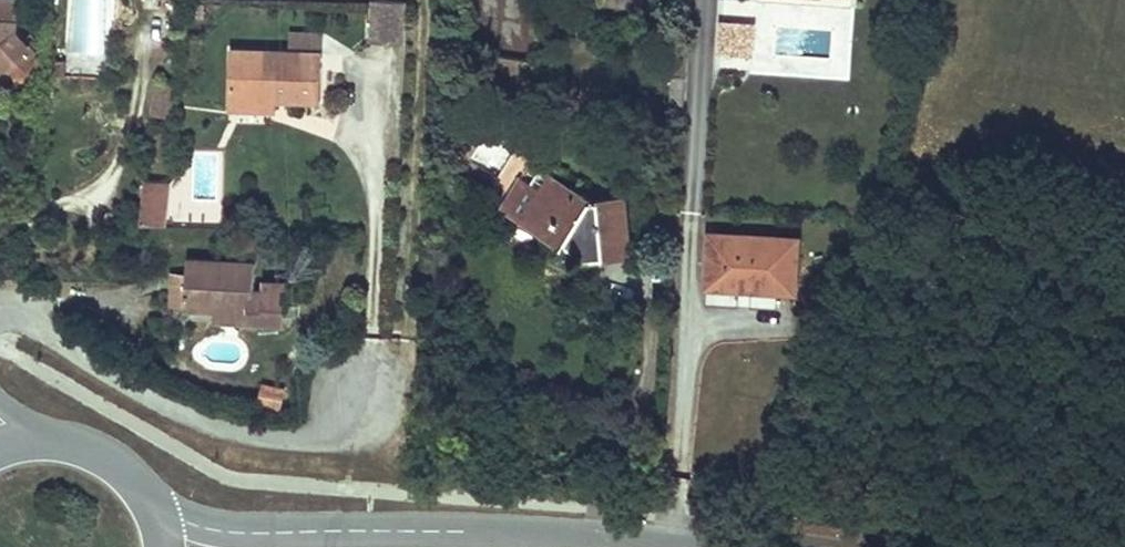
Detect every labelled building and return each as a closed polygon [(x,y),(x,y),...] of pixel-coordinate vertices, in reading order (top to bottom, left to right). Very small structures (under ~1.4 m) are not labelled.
[(4,66),(26,66),(45,52),(18,26),(20,0),(0,0),(0,62),(4,66)] [(373,0),(370,42),(404,45),(406,3),(373,0)] [(615,7),(630,9),(631,0),(616,0),(615,7)] [(755,23),(725,21),(723,48),(753,50),(755,23)] [(293,46),(229,43),(225,108),(256,110),(257,94),(272,95),(327,98),(330,31),(293,30),(293,46)] [(147,82),(145,117),(167,119),(170,80),(147,82)] [(272,95),(257,94),(256,110),(271,111),(272,95)] [(524,219),(551,173),(542,169),(531,189),(518,181),(504,208),(524,219)] [(592,197),(551,173),(524,219),(564,244),(566,240),(582,250),(582,256),(629,252),(624,194),(592,197)] [(140,175),(137,220),(162,222),(165,177),(140,175)] [(799,237),(709,232),(707,281),(751,284),(752,288),(796,290),(799,237)] [(254,262),(188,258),(187,273),(185,309),(215,311),(260,312),(260,324),(285,326),(287,292),(264,291),(254,291),(254,262)] [(185,309),(187,273),(174,272),(172,308),(185,309)] [(288,282),(264,281),(264,291),(287,292),(288,282)] [(260,312),(215,311),(215,321),(260,324),(260,312)] [(292,386),(267,382),(263,402),(288,407),(292,386)]
